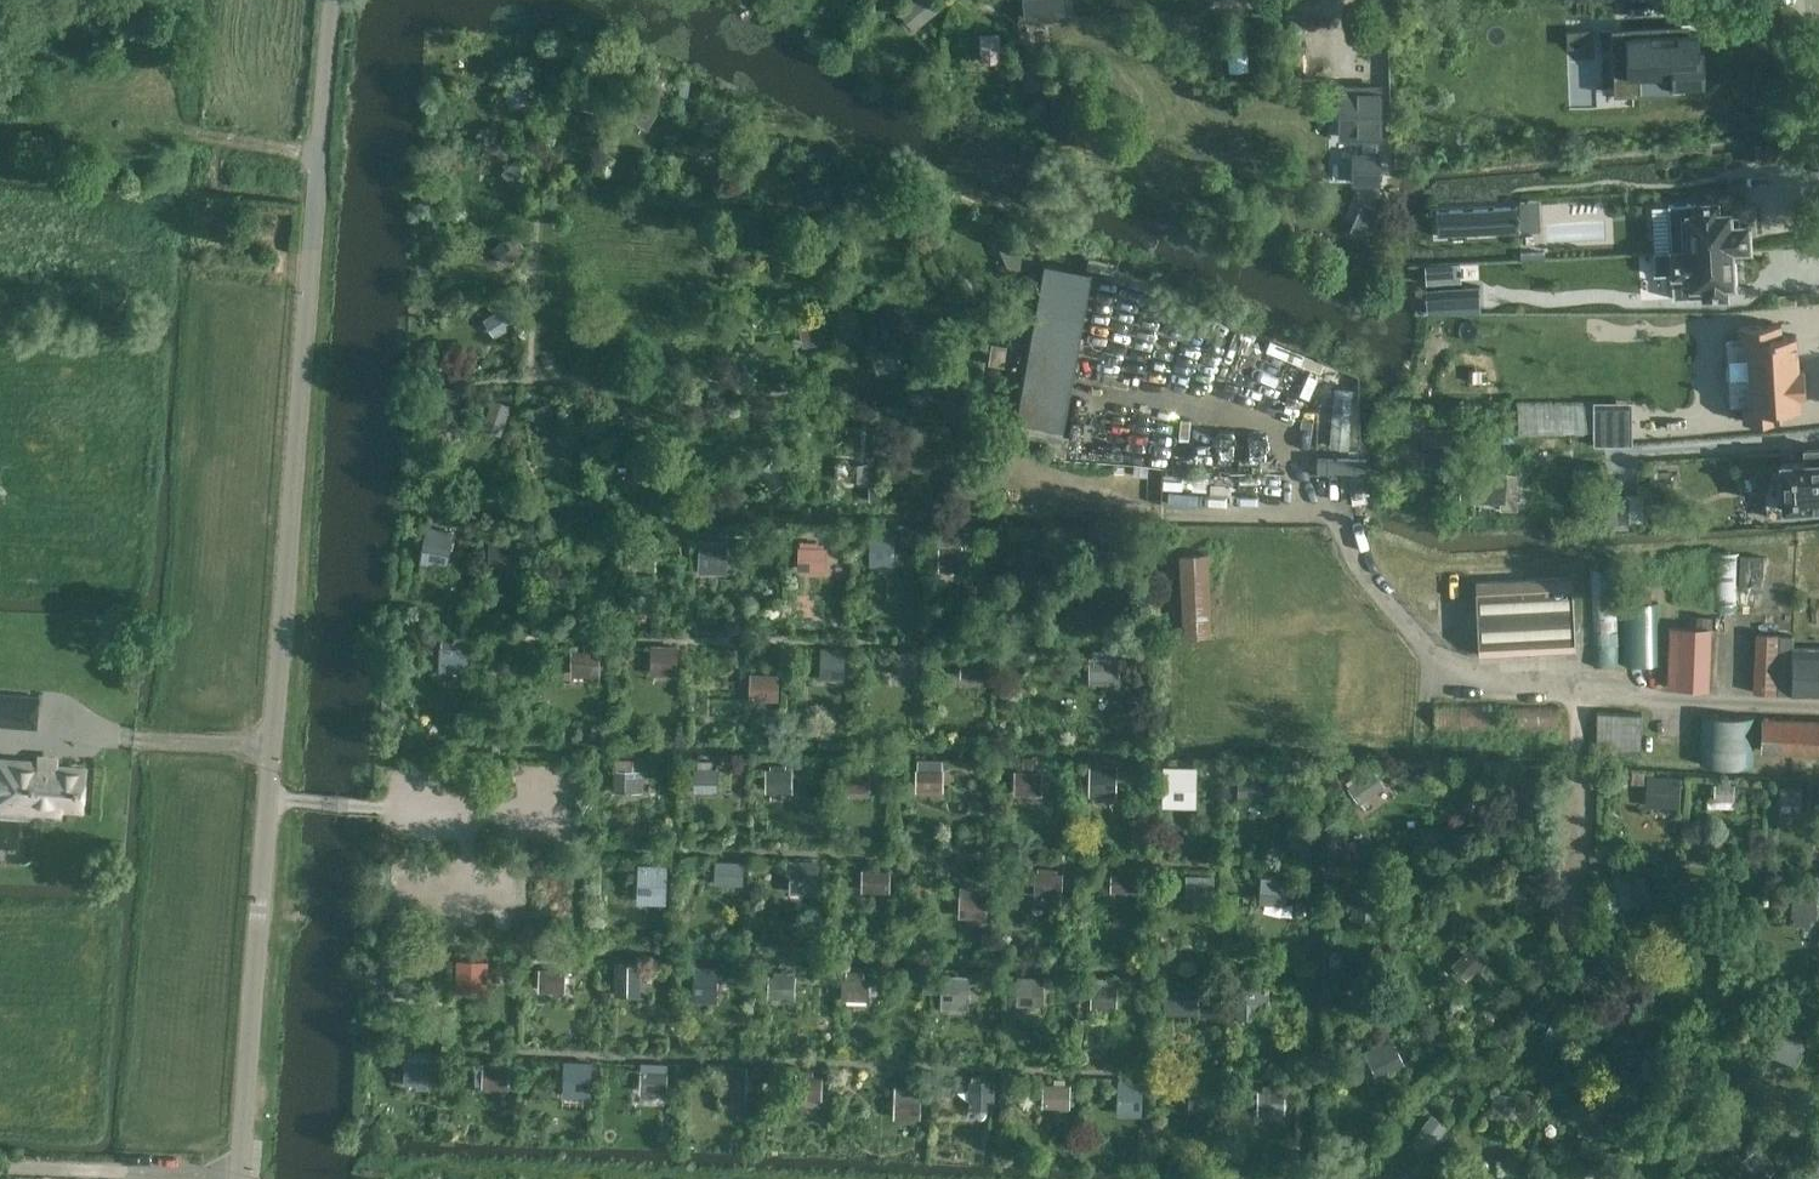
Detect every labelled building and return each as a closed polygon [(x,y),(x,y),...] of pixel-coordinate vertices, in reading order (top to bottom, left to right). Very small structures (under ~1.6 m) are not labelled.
[(899,13),(912,32),(939,14),(929,0),(918,0),(899,13)] [(1027,22),(1065,18),(1065,17),(1065,11),(1064,0),(1025,0),(1027,22)] [(1682,26),(1611,29),(1614,96),(1634,96),(1685,93),(1684,87),(1706,86),(1705,51),(1700,51),(1699,32),(1690,32),(1682,33),(1682,26)] [(1248,71),(1246,32),(1227,33),(1229,72),(1248,71)] [(1000,37),(1000,70),(1029,70),(1029,37),(1000,37)] [(1378,101),(1378,88),(1349,88),(1349,138),(1379,137),(1378,111),(1383,111),(1383,101),(1378,101)] [(657,112),(639,100),(628,117),(646,129),(657,112)] [(728,126),(705,120),(701,133),(724,139),(728,126)] [(1389,145),(1371,144),(1370,170),(1388,171),(1389,145)] [(529,168),(517,156),(502,170),(514,183),(529,168)] [(820,187),(801,192),(806,214),(826,210),(820,187)] [(1671,251),(1653,252),(1654,254),(1731,249),(1749,248),(1748,225),(1740,225),(1740,214),(1730,215),(1730,212),(1718,213),(1717,202),(1668,204),(1671,251)] [(1364,203),(1352,229),(1369,237),(1381,211),(1364,203)] [(1518,206),(1437,211),(1438,236),(1520,231),(1519,229),(1518,221),(1521,221),(1520,216),(1518,216),(1517,208),(1518,208),(1518,206)] [(1020,241),(1000,248),(1009,271),(1028,264),(1020,241)] [(1731,249),(1654,254),(1655,276),(1672,275),(1674,299),(1695,298),(1695,297),(1705,297),(1727,296),(1726,285),(1733,285),(1733,282),(1738,281),(1737,259),(1732,260),(1731,249)] [(1080,337),(1090,283),(1078,281),(1082,271),(1051,256),(1046,269),(1036,312),(1041,313),(1039,329),(1034,328),(1019,408),(1065,417),(1080,337)] [(1460,263),(1425,265),(1426,284),(1461,282),(1461,275),(1464,275),(1464,269),(1461,269),(1460,263)] [(1480,286),(1426,289),(1427,312),(1481,312),(1480,286)] [(521,320),(509,303),(485,320),(497,337),(521,320)] [(1536,311),(1535,401),(1521,401),(1521,430),(1598,431),(1598,406),(1657,406),(1658,312),(1536,311)] [(827,316),(805,322),(810,344),(832,338),(827,316)] [(1726,368),(1718,369),(1719,383),(1727,383),(1729,411),(1743,411),(1744,418),(1744,422),(1754,421),(1783,419),(1782,408),(1801,407),(1800,394),(1806,393),(1806,385),(1804,385),(1805,392),(1800,392),(1799,371),(1803,371),(1804,378),(1805,378),(1805,369),(1799,370),(1798,356),(1797,339),(1797,335),(1782,335),(1781,324),(1748,326),(1738,327),(1739,333),(1739,338),(1724,339),(1726,368)] [(892,340),(869,348),(878,375),(901,366),(892,340)] [(1006,346),(991,344),(988,364),(1002,367),(1006,346)] [(501,436),(511,404),(492,397),(481,429),(501,436)] [(551,401),(529,410),(536,428),(558,419),(551,401)] [(1451,431),(1424,430),(1424,418),(1403,417),(1401,466),(1450,467),(1451,431)] [(1319,430),(1319,459),(1354,459),(1354,430),(1319,430)] [(945,447),(945,476),(980,476),(980,447),(945,447)] [(1805,449),(1806,461),(1782,462),(1782,464),(1765,465),(1768,517),(1818,514),(1818,448),(1805,449)] [(631,449),(631,477),(666,477),(666,449),(631,449)] [(778,453),(757,470),(774,491),(795,474),(778,453)] [(868,462),(836,463),(836,483),(868,483),(868,462)] [(1444,498),(1462,498),(1501,499),(1500,510),(1517,510),(1518,474),(1444,473),(1444,498)] [(1630,494),(1606,494),(1606,523),(1631,523),(1630,494)] [(873,538),(873,573),(896,573),(896,538),(873,538)] [(488,543),(488,572),(523,572),(523,543),(488,543)] [(452,567),(455,550),(426,544),(423,561),(452,567)] [(700,544),(700,579),(730,579),(730,544),(700,544)] [(802,547),(802,576),(837,576),(837,548),(802,547)] [(1039,547),(1024,547),(1024,558),(1039,557),(1039,547)] [(929,548),(929,577),(964,577),(964,548),(929,548)] [(1715,552),(1712,606),(1737,607),(1740,554),(1715,552)] [(1741,555),(1741,579),(1764,579),(1764,555),(1741,555)] [(1185,560),(1186,644),(1214,643),(1213,559),(1185,560)] [(1593,625),(1593,667),(1619,666),(1619,632),(1615,567),(1590,568),(1593,625)] [(1476,583),(1479,655),(1576,650),(1572,578),(1476,583)] [(1637,595),(1637,603),(1621,604),(1622,666),(1660,665),(1659,603),(1652,603),(1651,594),(1637,595)] [(1709,690),(1712,618),(1703,617),(1703,628),(1697,628),(1695,627),(1695,628),(1694,628),(1694,622),(1683,621),(1683,627),(1673,627),(1673,626),(1671,626),(1668,688),(1670,688),(1707,689),(1707,690),(1709,690)] [(1793,636),(1757,635),(1754,693),(1776,693),(1776,694),(1792,694),(1792,695),(1818,696),(1818,649),(1793,648),(1793,636)] [(442,644),(442,675),(467,676),(467,644),(442,644)] [(652,650),(652,681),(677,681),(677,650),(652,650)] [(845,652),(819,652),(819,675),(845,675),(845,652)] [(887,654),(887,683),(922,683),(922,654),(887,654)] [(570,655),(570,684),(606,684),(606,655),(570,655)] [(987,656),(961,656),(961,679),(987,679),(987,656)] [(1094,660),(1094,689),(1129,689),(1129,660),(1094,660)] [(737,675),(736,706),(775,707),(775,676),(737,675)] [(39,697),(38,697),(37,698),(0,695),(0,725),(35,728),(35,729),(36,729),(39,697)] [(1489,731),(1489,705),(1435,704),(1435,730),(1489,731)] [(1559,732),(1559,706),(1506,707),(1506,733),(1559,732)] [(1597,713),(1596,750),(1641,751),(1642,714),(1597,713)] [(1754,766),(1756,718),(1702,715),(1700,764),(1754,766)] [(1818,753),(1818,721),(1763,719),(1762,751),(1818,753)] [(86,769),(12,763),(10,784),(0,783),(0,809),(61,814),(62,808),(84,809),(87,769),(86,769)] [(841,766),(840,793),(872,794),(873,767),(841,766)] [(1090,766),(1089,798),(1115,799),(1116,767),(1090,766)] [(693,768),(692,795),(718,796),(719,768),(693,768)] [(917,769),(916,790),(942,791),(943,770),(917,769)] [(766,770),(766,791),(792,792),(792,771),(766,770)] [(613,771),(612,793),(644,794),(644,772),(613,771)] [(1014,772),(1014,793),(1040,794),(1040,773),(1014,772)] [(1384,800),(1358,774),(1340,792),(1365,818),(1384,800)] [(1163,776),(1163,805),(1195,805),(1195,776),(1163,776)] [(1645,806),(1679,808),(1681,778),(1647,776),(1645,806)] [(1274,778),(1238,777),(1237,798),(1274,798),(1274,778)] [(1739,781),(1718,781),(1718,801),(1739,802),(1739,781)] [(1806,783),(1785,783),(1784,806),(1805,807),(1806,783)] [(713,860),(713,889),(748,889),(748,860),(713,860)] [(790,875),(789,895),(817,896),(819,863),(787,861),(786,874),(790,875)] [(640,864),(639,900),(667,901),(668,864),(640,864)] [(1065,870),(1033,869),(1032,903),(1064,904),(1065,870)] [(889,893),(890,871),(862,870),(861,891),(889,893)] [(1111,871),(1110,890),(1138,891),(1139,872),(1111,871)] [(1609,914),(1641,902),(1630,871),(1598,883),(1609,914)] [(1187,875),(1187,897),(1214,897),(1214,875),(1187,875)] [(1263,876),(1262,903),(1290,904),(1291,877),(1263,876)] [(1495,909),(1530,909),(1530,876),(1495,876),(1495,909)] [(1800,890),(1798,921),(1818,923),(1818,891),(1800,890)] [(1347,926),(1381,926),(1381,894),(1347,894),(1347,926)] [(988,896),(959,895),(957,918),(988,919),(988,896)] [(1445,969),(1462,988),(1492,961),(1474,942),(1445,969)] [(615,965),(614,992),(644,993),(645,966),(615,965)] [(539,968),(538,995),(568,996),(569,969),(539,968)] [(696,968),(696,1004),(718,1004),(718,968),(696,968)] [(456,969),(456,996),(486,997),(487,970),(456,969)] [(841,974),(841,1001),(871,1002),(871,975),(841,974)] [(800,976),(774,976),(774,1008),(800,1008),(800,976)] [(969,976),(943,976),(943,1008),(969,1008),(969,976)] [(1043,976),(1016,976),(1016,1008),(1043,1008),(1043,976)] [(1664,982),(1640,982),(1640,1004),(1663,1004),(1664,982)] [(1209,984),(1167,984),(1167,1018),(1209,1018),(1209,984)] [(1118,985),(1092,986),(1092,1009),(1118,1009),(1118,985)] [(1267,990),(1241,990),(1241,1014),(1268,1014),(1267,990)] [(1554,1044),(1586,1057),(1598,1027),(1566,1014),(1554,1044)] [(1775,1028),(1762,1057),(1795,1071),(1808,1042),(1775,1028)] [(1394,1038),(1367,1051),(1381,1080),(1408,1067),(1394,1038)] [(407,1064),(407,1094),(432,1095),(433,1065),(407,1064)] [(519,1097),(519,1066),(487,1066),(487,1097),(519,1097)] [(745,1067),(719,1067),(719,1099),(746,1099),(745,1067)] [(564,1068),(563,1095),(593,1096),(594,1069),(564,1068)] [(637,1068),(637,1096),(672,1096),(672,1068),(637,1068)] [(800,1075),(800,1110),(837,1110),(837,1075),(800,1075)] [(964,1082),(963,1108),(1000,1109),(1001,1082),(964,1082)] [(920,1084),(894,1084),(894,1115),(920,1115),(920,1084)] [(1069,1084),(1043,1084),(1043,1107),(1069,1107),(1069,1084)] [(1117,1084),(1117,1114),(1156,1114),(1156,1084),(1117,1084)] [(1253,1120),(1287,1120),(1287,1087),(1253,1087),(1253,1120)] [(1527,1092),(1498,1089),(1496,1110),(1520,1113),(1521,1103),(1526,1104),(1527,1092)] [(1214,1091),(1188,1091),(1188,1114),(1215,1114),(1214,1091)] [(1576,1142),(1611,1142),(1611,1109),(1576,1109),(1576,1142)] [(1415,1136),(1433,1149),(1449,1127),(1431,1114),(1415,1136)] [(1731,1151),(1753,1178),(1760,1178),(1780,1163),(1755,1132),(1731,1151)]
